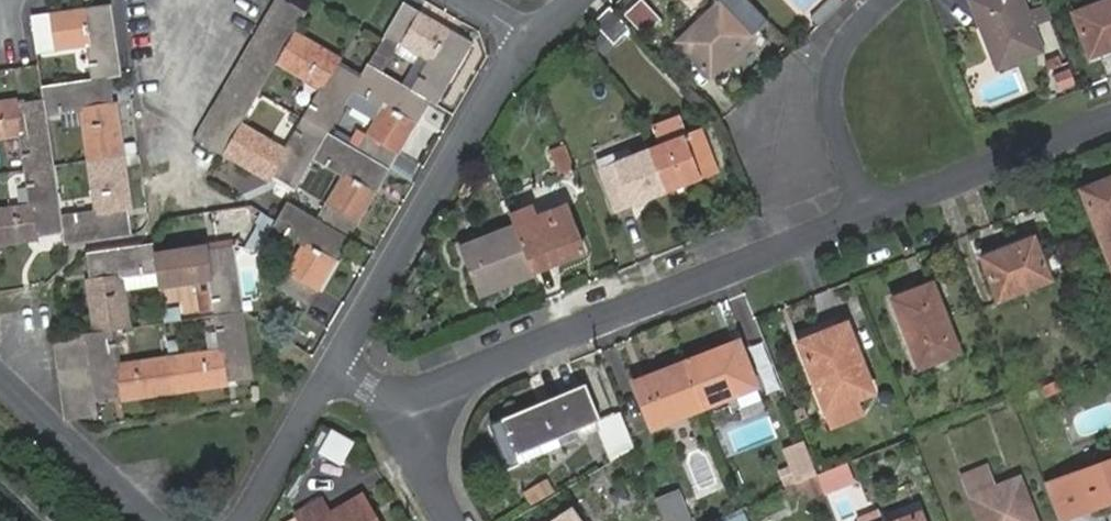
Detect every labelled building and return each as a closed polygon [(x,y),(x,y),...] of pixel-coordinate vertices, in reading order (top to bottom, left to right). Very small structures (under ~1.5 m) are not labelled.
[(307,13),(284,0),(278,0),(271,12),(299,27),(307,13)] [(438,106),(476,43),(404,0),(403,0),(383,37),(399,46),(425,61),(409,89),(430,101),(438,106)] [(643,33),(659,17),(641,0),(635,0),(622,13),(643,33)] [(676,40),(712,75),(754,34),(720,0),(717,0),(676,40)] [(996,69),(1046,50),(1036,25),(1030,10),(1026,0),(969,0),(996,69)] [(1092,57),(1110,49),(1110,1),(1076,15),(1092,57)] [(1049,3),(1030,10),(1036,25),(1055,19),(1049,3)] [(84,7),(31,15),(36,55),(91,47),(94,76),(110,73),(121,72),(112,6),(85,11),(84,7)] [(632,30),(610,8),(592,25),(615,47),(632,30)] [(299,27),(271,12),(262,26),(291,42),(298,30),(299,27)] [(291,42),(262,26),(254,40),(282,56),(291,42)] [(355,88),(363,75),(341,62),(344,57),(298,30),(291,42),(282,56),(278,63),(319,88),(303,116),(329,133),(346,102),(355,88)] [(399,46),(383,37),(369,65),(384,74),(399,46)] [(282,56),(254,40),(246,54),(273,70),(278,63),(282,56)] [(273,70),(246,54),(237,68),(265,85),(273,70)] [(358,150),(388,168),(430,101),(409,89),(384,74),(369,65),(363,75),(355,88),(384,105),(376,120),(358,150)] [(265,85),(237,68),(228,83),(256,99),(265,85)] [(1079,84),(1073,68),(1057,74),(1062,90),(1079,84)] [(110,73),(94,76),(40,84),(43,100),(44,111),(79,106),(87,163),(126,157),(118,101),(114,101),(110,73)] [(256,99),(228,83),(220,97),(248,113),(256,99)] [(355,88),(346,102),(376,120),(384,105),(355,88)] [(248,113),(220,97),(212,111),(240,127),(243,122),(248,113)] [(0,101),(0,141),(22,138),(26,172),(52,168),(44,111),(43,100),(18,103),(17,99),(0,101)] [(240,127),(212,111),(204,125),(231,142),(240,127)] [(243,122),(240,127),(231,142),(223,156),(269,184),(273,179),(294,193),(314,158),(329,133),(303,116),(286,146),(243,122)] [(661,146),(688,135),(681,117),(653,127),(661,146)] [(231,142),(204,125),(195,139),(223,156),(231,142)] [(661,146),(649,150),(666,191),(717,172),(700,131),(688,135),(661,146)] [(317,217),(348,236),(388,168),(358,150),(329,133),(314,158),(342,175),(317,217)] [(567,148),(553,153),(561,176),(575,170),(567,148)] [(666,191),(649,150),(604,170),(618,209),(666,191)] [(62,236),(64,246),(132,235),(129,209),(134,209),(126,157),(87,163),(95,213),(60,219),(62,236)] [(0,210),(0,250),(39,244),(39,239),(62,236),(60,219),(52,168),(26,172),(31,205),(0,210)] [(1110,286),(1110,174),(1072,188),(1110,286)] [(320,283),(348,236),(317,217),(289,201),(277,220),(275,225),(300,239),(273,287),(310,309),(323,286),(320,283)] [(540,212),(513,222),(513,225),(532,274),(585,253),(567,209),(542,218),(540,212)] [(277,220),(263,214),(256,224),(269,234),(275,225),(277,220)] [(512,283),(532,274),(513,225),(458,247),(476,290),(503,279),(502,276),(509,274),(512,283)] [(976,258),(991,300),(1046,278),(1031,237),(976,258)] [(155,251),(154,243),(86,253),(90,278),(84,279),(92,334),(116,332),(130,330),(131,330),(131,327),(125,289),(123,275),(158,271),(155,251)] [(219,316),(244,313),(238,276),(234,247),(209,250),(208,245),(155,251),(158,271),(160,285),(161,289),(196,284),(199,311),(218,308),(219,316)] [(158,271),(123,275),(125,289),(160,285),(158,271)] [(478,296),(512,283),(509,274),(502,276),(503,279),(476,290),(478,296)] [(882,294),(912,369),(956,351),(926,277),(882,294)] [(180,306),(163,309),(165,322),(182,321),(180,306)] [(252,379),(244,313),(219,316),(225,351),(170,358),(175,397),(231,389),(230,383),(252,379)] [(789,340),(825,426),(858,413),(852,398),(871,391),(841,319),(789,340)] [(92,370),(93,384),(95,401),(96,403),(122,399),(124,405),(175,397),(170,358),(165,322),(139,326),(143,362),(135,363),(122,365),(116,332),(92,334),(87,334),(89,351),(92,370)] [(135,363),(130,330),(116,332),(122,365),(135,363)] [(87,334),(59,338),(53,340),(55,356),(89,351),(87,334)] [(735,338),(722,343),(724,349),(737,344),(735,338)] [(681,359),(698,404),(752,383),(737,344),(724,349),(722,343),(681,359)] [(89,351),(55,356),(57,373),(91,368),(89,351)] [(642,426),(698,404),(681,359),(640,374),(642,381),(627,386),(642,426)] [(91,368),(57,373),(59,389),(93,384),(92,370),(91,368)] [(642,381),(640,374),(625,380),(627,386),(642,381)] [(592,418),(577,383),(496,418),(515,463),(596,429),(609,461),(634,446),(616,409),(592,418)] [(59,389),(61,406),(95,401),(93,384),(59,389)] [(61,406),(62,413),(63,423),(98,417),(96,403),(95,401),(61,406)] [(332,429),(321,447),(346,461),(357,442),(332,429)] [(704,439),(677,452),(698,499),(726,486),(704,439)] [(795,480),(814,472),(801,440),(782,448),(789,465),(795,480)] [(845,459),(814,472),(823,492),(848,481),(846,476),(851,473),(845,459)] [(1079,507),(1093,502),(1095,508),(1110,502),(1110,461),(1073,475),(1075,482),(1070,483),(1079,507)] [(957,474),(975,520),(1037,520),(1019,473),(993,483),(985,463),(957,474)] [(795,480),(789,465),(778,469),(784,484),(795,480)] [(823,492),(814,472),(795,480),(784,484),(781,486),(785,495),(807,486),(811,497),(823,492)] [(529,505),(553,491),(544,476),(521,490),(529,505)] [(675,492),(654,500),(663,520),(687,520),(675,492)] [(297,511),(303,520),(372,520),(358,498),(330,513),(321,497),(297,511)] [(566,505),(541,520),(577,520),(566,505)] [(881,509),(860,517),(859,520),(886,520),(881,509)]
